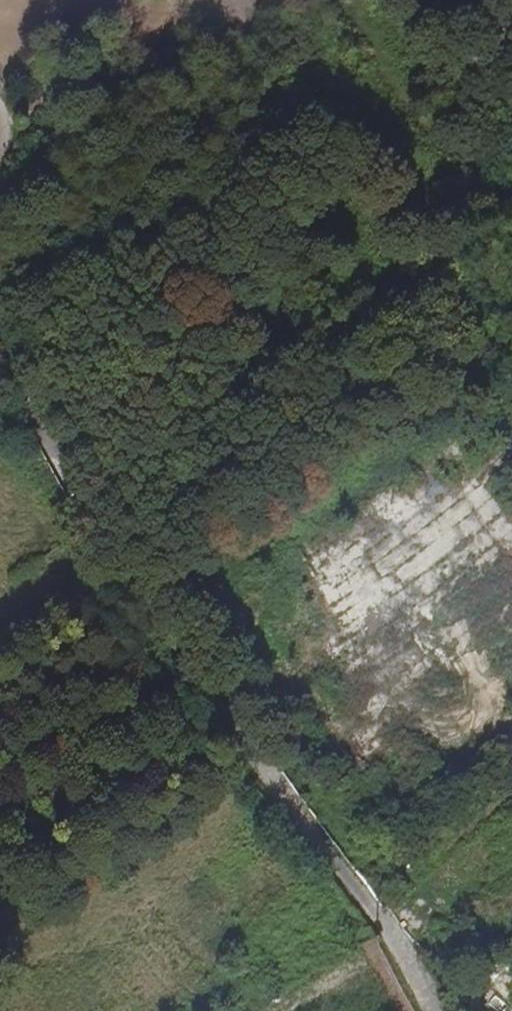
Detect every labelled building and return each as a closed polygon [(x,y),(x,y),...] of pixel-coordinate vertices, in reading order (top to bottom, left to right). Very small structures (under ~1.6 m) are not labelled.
[(490,964),(507,989),(511,986),(511,956),(509,951),(490,964)]
